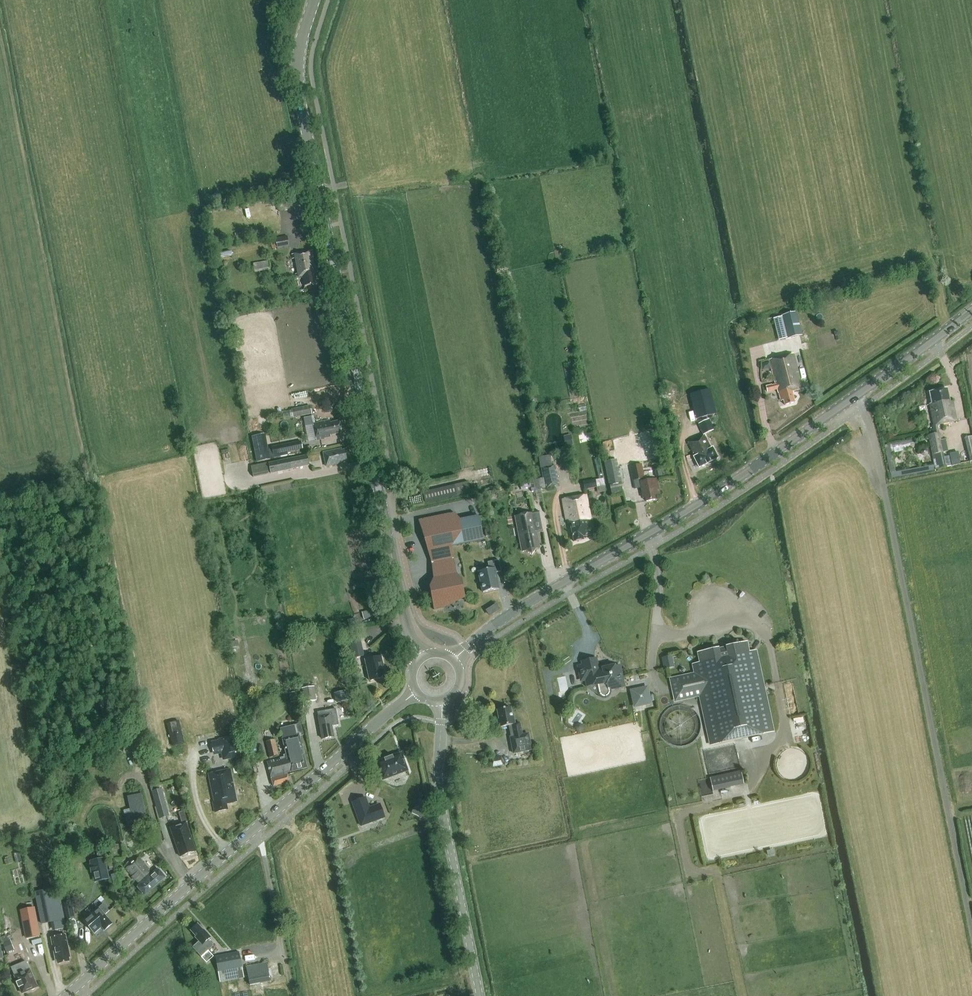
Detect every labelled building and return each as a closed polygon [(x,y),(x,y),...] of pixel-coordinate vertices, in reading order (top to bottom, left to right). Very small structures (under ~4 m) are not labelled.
[(277,250),(289,248),(287,236),(275,238),(277,250)] [(314,272),(317,272),(313,251),(292,255),(293,259),(295,259),(298,274),(295,274),(296,278),(303,277),(305,287),(316,284),(314,272)] [(271,270),(269,260),(253,263),(254,272),(271,270)] [(787,339),(802,335),(796,312),(781,316),(787,339)] [(791,392),(801,389),(792,355),(769,361),(776,385),(772,386),(766,387),(767,392),(773,390),(778,389),(781,401),(784,400),(785,405),(794,403),(791,392)] [(717,412),(712,387),(689,392),(694,417),(717,412)] [(930,404),(934,425),(956,421),(952,401),(949,402),(947,390),(930,393),(932,404),(930,404)] [(310,406),(291,409),(293,418),(312,414),(310,406)] [(709,419),(698,424),(703,435),(714,430),(709,419)] [(331,435),(341,433),(339,421),(330,423),(330,420),(314,424),(314,426),(307,425),(309,435),(316,434),(317,440),(325,439),(325,438),(331,437),(331,435)] [(940,432),(928,435),(935,470),(946,468),(946,467),(951,465),(949,456),(944,457),(943,452),(948,451),(946,439),(942,440),(940,432)] [(251,436),(256,462),(270,460),(265,434),(251,436)] [(688,443),(695,456),(711,449),(704,435),(688,443)] [(303,449),(301,441),(271,447),(273,457),(287,454),(287,453),(303,449)] [(711,449),(695,456),(694,457),(699,467),(717,458),(712,448),(711,449)] [(344,461),(347,460),(345,451),(342,451),(341,449),(324,453),(326,466),(344,463),(344,461)] [(268,463),(271,473),(309,465),(307,455),(268,463)] [(616,460),(604,462),(609,485),(621,483),(616,460)] [(266,463),(250,466),(253,477),(269,474),(266,463)] [(654,496),(660,495),(657,479),(644,481),(644,478),(641,465),(630,467),(633,480),(639,479),(640,482),(643,498),(645,498),(646,502),(655,500),(654,496)] [(546,488),(559,485),(555,466),(541,469),(546,488)] [(585,490),(597,487),(595,480),(583,482),(585,490)] [(471,492),(468,482),(423,492),(425,502),(471,492)] [(621,487),(611,488),(612,495),(622,493),(621,487)] [(583,537),(593,535),(591,526),(590,526),(589,521),(591,520),(586,496),(562,500),(566,520),(567,520),(568,525),(570,524),(573,542),(583,540),(583,537)] [(542,532),(540,519),(539,511),(515,516),(522,552),(526,551),(532,555),(536,549),(539,549),(536,533),(542,532)] [(436,588),(431,589),(431,587),(430,587),(435,609),(443,608),(441,601),(463,596),(463,597),(464,597),(460,581),(460,583),(457,583),(450,547),(483,540),(478,516),(454,521),(452,513),(419,520),(420,523),(429,551),(432,551),(436,588)] [(479,572),(483,592),(499,589),(495,573),(501,572),(499,560),(488,562),(489,569),(479,572)] [(490,615),(499,610),(496,605),(487,611),(490,615)] [(349,641),(353,659),(364,656),(360,638),(349,641)] [(230,642),(231,650),(239,649),(238,640),(230,642)] [(711,745),(773,732),(756,651),(749,652),(747,642),(698,653),(700,663),(694,664),(696,674),(671,679),(676,700),(700,695),(711,745)] [(662,656),(663,667),(674,666),(673,655),(662,656)] [(369,682),(385,678),(381,657),(365,660),(369,682)] [(586,679),(588,686),(598,684),(600,694),(601,696),(603,697),(606,697),(608,696),(609,694),(610,692),(609,689),(623,686),(619,666),(598,670),(595,659),(583,661),(584,666),(579,667),(582,680),(586,679)] [(630,686),(632,707),(651,704),(648,684),(630,686)] [(304,702),(316,700),(314,686),(301,688),(304,702)] [(498,710),(497,710),(500,728),(511,725),(513,737),(510,737),(513,752),(531,749),(528,734),(522,735),(520,723),(515,724),(513,714),(512,714),(510,708),(504,709),(503,707),(498,708),(498,710)] [(322,740),(334,737),(332,727),(334,726),(331,715),(328,715),(327,712),(320,714),(320,717),(318,717),(322,740)] [(166,724),(169,735),(172,747),(184,744),(178,721),(166,724)] [(300,724),(280,729),(283,738),(282,739),(286,755),(283,755),(284,757),(280,758),(267,762),(273,786),(290,782),(287,773),(307,768),(299,736),(303,735),(300,724)] [(218,739),(218,740),(221,754),(223,761),(238,758),(237,754),(239,754),(236,735),(218,739)] [(221,754),(218,740),(211,742),(214,755),(221,754)] [(266,742),(270,758),(279,756),(275,740),(266,742)] [(383,780),(408,771),(402,753),(376,762),(383,780)] [(502,756),(492,756),(492,766),(503,765),(502,756)] [(213,801),(215,812),(228,809),(226,804),(237,802),(230,769),(208,774),(214,801),(213,801)] [(741,771),(710,778),(713,791),(744,784),(741,771)] [(166,805),(161,789),(152,791),(156,807),(166,805)] [(142,793),(127,797),(133,823),(148,819),(142,793)] [(366,797),(352,802),(361,826),(385,817),(380,803),(370,807),(366,797)] [(196,852),(186,823),(170,828),(180,857),(181,857),(183,858),(186,857),(187,855),(196,852)] [(104,858),(90,861),(91,865),(89,865),(91,872),(92,871),(95,882),(108,879),(104,858)] [(139,858),(132,864),(130,861),(125,865),(128,868),(126,869),(136,881),(140,884),(137,887),(144,896),(165,878),(158,869),(153,873),(139,858)] [(58,896),(44,899),(49,922),(63,919),(58,896)] [(103,905),(99,909),(84,921),(94,933),(101,927),(104,931),(112,924),(104,915),(109,911),(103,905)] [(25,925),(37,923),(34,907),(22,910),(25,925)] [(192,947),(201,957),(214,946),(208,940),(211,938),(206,932),(205,933),(197,925),(191,931),(196,937),(195,937),(199,941),(192,947)] [(67,958),(70,958),(65,937),(51,940),(55,961),(58,960),(59,964),(68,962),(67,958)] [(239,952),(215,956),(220,982),(244,978),(239,952)] [(37,987),(30,970),(26,961),(11,968),(17,982),(17,983),(19,988),(20,987),(22,993),(30,990),(32,990),(34,989),(35,987),(37,987)] [(266,962),(246,967),(250,986),(270,982),(266,962)]
